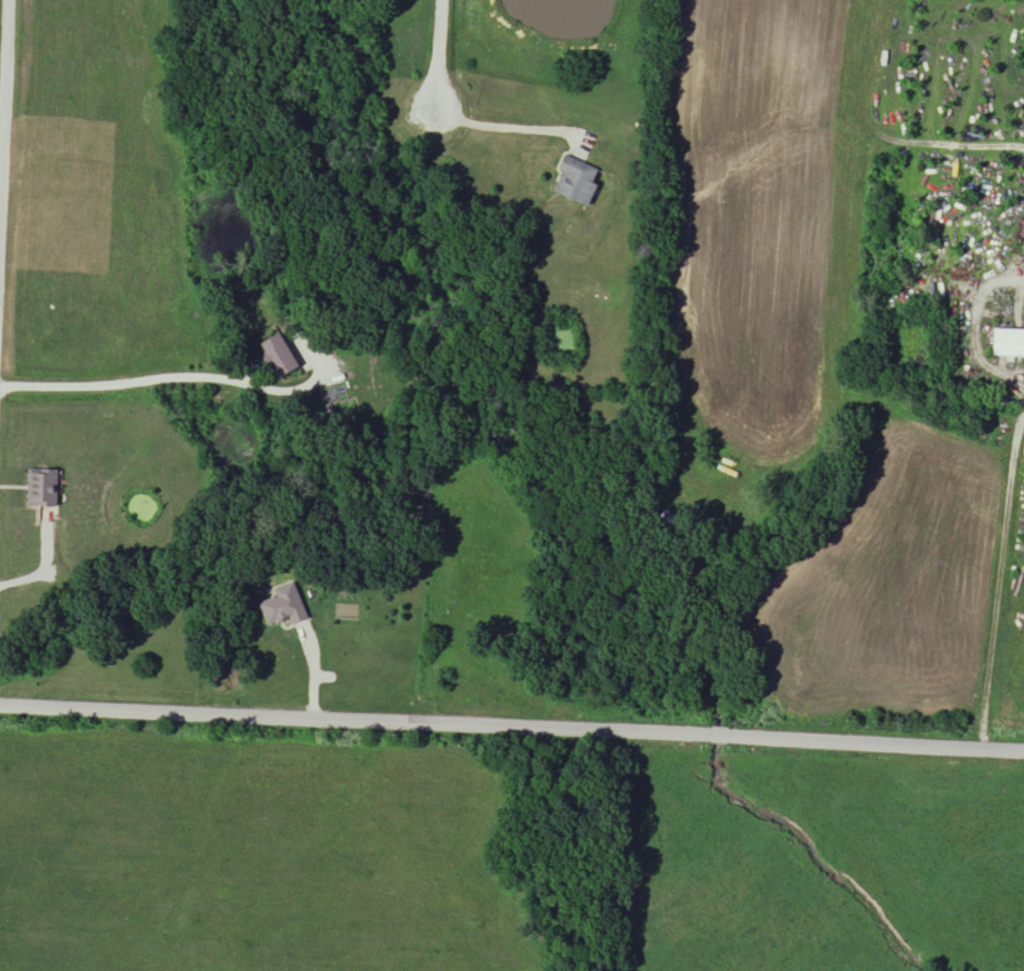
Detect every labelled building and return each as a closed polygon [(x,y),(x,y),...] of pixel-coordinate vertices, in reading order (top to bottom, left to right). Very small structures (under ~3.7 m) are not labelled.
[(555,195),(591,206),(603,169),(566,158),(555,195)] [(998,330),(998,358),(1023,358),(1023,330),(998,330)] [(60,508),(60,471),(30,471),(30,508),(60,508)] [(680,533),(686,527),(667,510),(662,515),(680,533)] [(270,628),(292,621),(294,627),(310,622),(299,587),(261,600),(270,628)]
